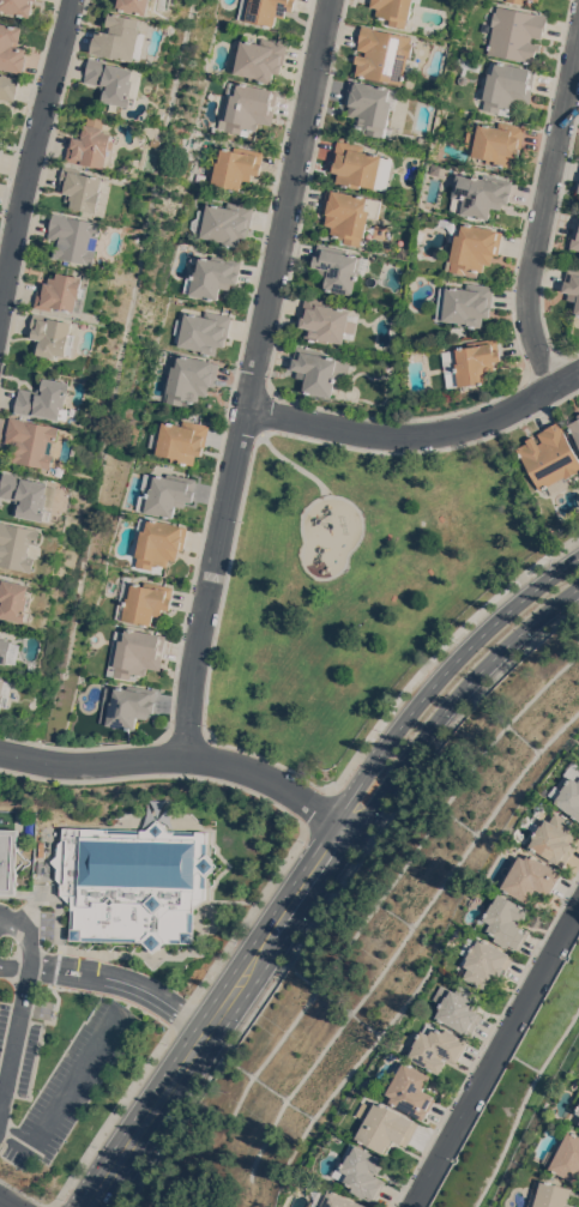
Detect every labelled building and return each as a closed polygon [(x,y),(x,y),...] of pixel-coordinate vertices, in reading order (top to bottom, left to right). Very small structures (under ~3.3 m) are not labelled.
[(31,17),(0,11),(0,0),(31,0),(30,2),(34,2),(31,17)] [(117,8),(119,0),(151,0),(147,14),(117,8)] [(242,1),(242,0),(295,0),(292,11),(285,10),(284,17),(277,16),(275,24),(273,24),(273,26),(241,19),(243,2),(242,1)] [(370,6),(371,0),(414,0),(410,18),(408,18),(405,28),(390,24),(391,18),(375,16),(378,7),(370,6)] [(506,58),(502,58),(502,56),(488,53),(489,44),(485,43),(484,42),(483,41),(482,38),(483,34),(481,32),(480,30),(480,28),(480,25),(481,23),(482,22),(484,20),(485,19),(491,20),(494,11),(496,11),(497,5),(537,13),(537,12),(548,14),(544,31),(543,30),(542,38),(533,37),(532,42),(542,43),(539,52),(536,52),(533,64),(517,60),(517,59),(506,56),(506,58)] [(145,32),(140,59),(135,58),(135,60),(91,52),(95,36),(96,36),(97,29),(111,31),(113,25),(108,24),(110,11),(141,18),(139,28),(141,29),(140,32),(145,32)] [(24,72),(0,68),(0,22),(23,26),(19,42),(14,41),(13,44),(28,48),(25,55),(26,55),(24,72)] [(357,62),(355,62),(357,54),(366,55),(366,52),(357,49),(358,42),(358,41),(362,24),(376,28),(376,29),(412,36),(411,42),(412,43),(410,56),(408,56),(406,64),(414,65),(411,77),(404,76),(403,84),(355,76),(357,62)] [(241,40),(260,43),(261,37),(288,43),(283,65),(282,65),(281,73),(273,72),(271,83),(259,80),(259,82),(248,79),(249,76),(234,73),(234,72),(229,71),(235,38),(241,40)] [(458,52),(482,59),(480,71),(454,62),(458,52)] [(143,72),(138,97),(132,96),(131,107),(103,101),(105,91),(101,90),(102,85),(84,82),(90,56),(108,61),(108,62),(134,68),(134,70),(143,72)] [(495,62),(496,60),(531,67),(530,68),(536,70),(531,92),(532,93),(530,104),(517,101),(514,109),(511,109),(509,115),(499,113),(483,109),(484,99),(483,98),(491,61),(495,62)] [(14,101),(0,98),(0,74),(1,74),(1,73),(19,77),(16,93),(14,101)] [(468,77),(468,80),(464,83),(460,83),(458,80),(458,77),(460,74),(464,74),(468,77)] [(278,90),(273,114),(275,114),(271,125),(258,122),(257,131),(249,128),(247,135),(218,128),(225,101),(223,99),(225,89),(228,90),(229,80),(237,83),(237,82),(278,90)] [(390,89),(399,91),(396,109),(391,108),(387,127),(392,128),(391,138),(382,135),(382,137),(357,132),(358,126),(354,125),(355,117),(348,115),(350,104),(345,103),(349,80),(355,82),(355,80),(390,87),(390,89)] [(72,135),(78,137),(79,132),(83,132),(85,123),(86,123),(89,114),(105,117),(103,128),(104,128),(103,131),(113,132),(110,139),(113,139),(115,141),(114,149),(115,149),(110,169),(84,163),(84,164),(66,161),(72,135)] [(497,169),(485,167),(487,162),(485,162),(487,158),(472,155),(474,146),(464,145),(468,128),(477,131),(478,122),(497,127),(499,121),(526,126),(521,149),(519,149),(518,157),(512,156),(511,167),(499,164),(497,169)] [(382,155),(382,156),(390,158),(387,168),(388,168),(386,180),(385,179),(382,188),(376,187),(375,187),(361,185),(360,188),(350,186),(336,182),(338,171),(332,170),(338,139),(364,145),(363,151),(382,155)] [(216,161),(218,162),(221,147),(234,150),(234,145),(264,151),(259,175),(252,174),(251,181),(242,180),(241,189),(211,183),(216,161)] [(133,161),(135,167),(126,173),(122,167),(133,161)] [(97,212),(94,212),(94,211),(71,206),(72,201),(66,200),(67,192),(62,191),(64,189),(60,188),(61,177),(60,177),(62,169),(64,164),(82,168),(82,173),(103,176),(101,191),(102,191),(97,212)] [(206,175),(204,182),(195,180),(198,173),(206,175)] [(453,197),(452,195),(457,173),(483,177),(483,174),(513,180),(508,203),(502,201),(501,209),(491,207),(489,218),(450,211),(453,197)] [(327,189),(332,191),(332,189),(384,200),(379,218),(370,219),(370,218),(368,218),(364,236),(362,236),(361,246),(344,242),(345,236),(331,234),(332,225),(325,224),(327,213),(322,212),(327,189)] [(227,201),(254,206),(249,229),(248,229),(246,237),(240,236),(237,247),(215,242),(215,240),(199,236),(200,233),(193,230),(198,209),(205,210),(206,203),(227,206),(227,201)] [(68,215),(96,221),(103,222),(101,237),(92,236),(90,248),(98,249),(95,265),(86,262),(61,257),(61,258),(54,257),(58,240),(48,237),(53,211),(68,215)] [(578,211),(578,250),(569,248),(572,237),(573,237),(578,211)] [(460,235),(463,222),(499,229),(497,230),(503,231),(499,254),(494,253),(491,265),(484,262),(483,271),(474,270),(474,274),(466,273),(446,270),(447,260),(451,260),(454,242),(450,241),(452,233),(447,227),(440,225),(441,218),(452,219),(459,229),(458,234),(460,235)] [(388,227),(386,239),(373,236),(374,231),(372,231),(373,227),(375,227),(376,224),(388,227)] [(426,233),(422,237),(423,242),(415,245),(418,228),(426,233)] [(361,257),(368,258),(364,273),(363,273),(358,296),(324,289),(326,276),(318,274),(319,267),(313,266),(315,254),(318,243),(348,249),(346,253),(358,255),(358,257),(361,257)] [(242,261),(237,283),(231,282),(230,289),(221,288),(217,300),(189,294),(189,292),(183,291),(187,273),(188,273),(192,255),(197,257),(197,255),(211,258),(212,254),(242,261)] [(568,268),(578,270),(578,314),(574,313),(577,301),(567,300),(568,292),(562,291),(565,279),(566,279),(568,268)] [(54,307),(53,310),(35,307),(38,289),(40,290),(41,283),(44,283),(46,282),(49,282),(50,276),(56,277),(58,271),(84,277),(82,286),(88,288),(85,298),(86,298),(84,312),(54,307)] [(440,288),(446,288),(447,286),(466,288),(468,283),(494,285),(491,308),(490,308),(489,316),(483,315),(482,327),(469,326),(458,325),(459,322),(438,320),(440,288)] [(350,309),(350,314),(358,315),(354,339),(345,338),(344,343),(328,340),(327,343),(318,342),(319,340),(304,338),(307,327),(300,326),(306,295),(334,301),(333,306),(350,309)] [(185,312),(204,315),(205,310),(231,315),(227,338),(225,337),(224,346),(218,345),(216,355),(203,352),(203,354),(192,351),(193,349),(177,345),(179,342),(175,342),(176,334),(174,333),(177,319),(182,320),(185,312)] [(32,352),(36,338),(31,337),(34,327),(31,327),(35,312),(59,318),(59,319),(73,321),(71,333),(77,334),(74,344),(76,344),(73,357),(56,354),(56,357),(32,352)] [(497,338),(499,349),(500,349),(502,360),(495,361),(495,369),(487,370),(488,381),(459,386),(459,385),(448,387),(442,350),(469,346),(468,342),(497,338)] [(306,379),(296,376),(297,370),(291,369),(294,357),(295,357),(297,346),(327,351),(326,355),(338,357),(337,358),(350,362),(348,378),(338,376),(338,378),(336,378),(332,397),(303,391),(306,379)] [(165,372),(169,351),(213,361),(213,362),(218,363),(213,386),(209,385),(206,396),(199,394),(197,403),(189,400),(188,406),(165,402),(168,392),(165,391),(169,373),(165,372)] [(20,387),(38,391),(37,392),(43,393),(44,390),(42,388),(46,376),(73,382),(70,394),(68,394),(66,408),(65,408),(71,410),(70,420),(36,412),(36,414),(34,412),(34,415),(16,411),(20,387)] [(61,426),(58,441),(50,440),(48,452),(55,454),(53,469),(44,467),(44,466),(20,461),(19,463),(11,460),(14,443),(6,441),(7,434),(11,416),(61,426)] [(568,423),(578,417),(578,444),(568,423)] [(183,420),(210,424),(205,447),(203,447),(201,455),(195,454),(193,465),(179,461),(180,459),(155,453),(156,448),(147,446),(151,428),(159,430),(162,421),(182,424),(183,420)] [(565,433),(578,460),(578,468),(577,470),(578,471),(566,477),(571,485),(553,495),(547,485),(539,489),(517,447),(527,442),(526,440),(533,435),(538,443),(542,441),(537,433),(544,429),(544,428),(548,426),(559,421),(566,431),(565,433)] [(59,487),(54,507),(48,506),(47,509),(53,511),(50,520),(14,513),(17,499),(0,495),(5,471),(23,475),(23,477),(24,477),(50,482),(49,484),(59,487)] [(144,512),(144,511),(135,509),(139,494),(143,495),(144,489),(140,488),(144,472),(152,475),(152,472),(168,476),(168,472),(197,478),(194,490),(192,501),(186,500),(185,507),(175,505),(173,518),(144,512)] [(183,525),(183,526),(188,527),(183,550),(179,549),(176,560),(169,559),(168,567),(163,566),(162,572),(135,566),(137,556),(131,555),(139,517),(147,519),(147,518),(183,525)] [(25,569),(0,563),(0,520),(42,529),(38,544),(31,543),(29,555),(36,557),(32,572),(25,571),(25,569)] [(143,585),(144,580),(174,586),(169,610),(163,609),(162,616),(153,615),(151,623),(151,626),(114,617),(117,603),(123,575),(131,577),(129,583),(143,585)] [(26,622),(0,616),(0,606),(0,576),(4,577),(4,578),(25,583),(30,584),(29,595),(31,596),(28,610),(29,610),(34,611),(31,622),(26,621),(26,622)] [(116,629),(125,632),(125,627),(165,635),(161,659),(162,659),(161,670),(146,668),(145,676),(131,672),(129,678),(108,675),(114,640),(116,629)] [(8,664),(0,662),(0,637),(13,640),(13,642),(20,644),(17,664),(8,662),(8,664)] [(1,716),(0,715),(0,678),(6,680),(6,681),(12,682),(10,695),(8,706),(2,705),(1,716)] [(96,723),(102,684),(114,687),(114,686),(128,688),(128,684),(157,689),(153,712),(147,711),(146,718),(137,717),(135,729),(96,723)] [(575,760),(578,763),(578,819),(556,802),(557,801),(549,793),(556,784),(563,789),(571,778),(565,773),(575,760)] [(521,801),(529,791),(536,796),(529,805),(521,801)] [(535,803),(543,801),(547,810),(537,813),(535,803)] [(533,829),(537,823),(541,826),(542,825),(543,825),(548,819),(551,821),(557,811),(578,825),(573,834),(575,835),(572,843),(578,846),(572,855),(571,855),(563,867),(559,864),(530,845),(535,838),(533,837),(537,832),(533,829)] [(146,829),(157,819),(168,829),(207,831),(207,853),(218,865),(207,876),(206,898),(195,907),(194,943),(165,942),(155,952),(144,941),(71,940),(71,928),(72,928),(73,909),(72,909),(72,904),(62,894),(61,894),(61,882),(56,879),(56,868),(50,861),(56,853),(58,843),(61,839),(62,827),(146,829)] [(14,894),(0,894),(0,828),(19,828),(18,851),(23,855),(24,856),(22,859),(24,861),(20,864),(18,867),(18,877),(17,894),(14,894)] [(563,871),(550,895),(537,888),(530,903),(502,887),(521,855),(526,858),(530,853),(563,871)] [(530,909),(523,922),(520,921),(519,923),(524,925),(523,927),(527,929),(529,929),(531,930),(519,953),(496,940),(497,936),(491,933),(493,933),(489,930),(488,935),(476,928),(483,915),(487,916),(494,901),(495,903),(501,893),(530,909)] [(470,967),(463,962),(466,955),(462,952),(474,931),(512,953),(512,954),(515,956),(508,970),(508,968),(503,977),(499,974),(495,982),(491,979),(487,989),(465,977),(470,967)] [(441,1009),(440,1008),(442,1003),(435,998),(444,984),(452,990),(453,988),(457,991),(463,982),(483,994),(478,1002),(482,1004),(478,1012),(484,1015),(478,1024),(471,1036),(438,1016),(441,1009)] [(411,1056),(416,1046),(415,1045),(423,1030),(426,1031),(429,1024),(445,1032),(447,1028),(470,1040),(457,1063),(446,1056),(444,1060),(447,1061),(440,1074),(411,1057),(411,1056)] [(433,1075),(424,1090),(435,1096),(434,1097),(436,1098),(426,1118),(426,1117),(424,1120),(391,1102),(393,1097),(388,1093),(398,1075),(393,1073),(402,1057),(433,1075)] [(376,1102),(378,1100),(403,1114),(403,1112),(415,1120),(414,1121),(420,1123),(418,1125),(406,1147),(394,1140),(387,1154),(385,1152),(385,1153),(357,1137),(367,1120),(358,1115),(366,1100),(375,1106),(376,1102)] [(571,1129),(578,1134),(578,1183),(550,1167),(550,1166),(545,1164),(551,1151),(557,1153),(571,1129)] [(356,1146),(357,1143),(386,1160),(385,1163),(380,1172),(376,1171),(375,1173),(387,1181),(375,1203),(352,1190),(355,1187),(334,1175),(351,1146),(355,1148),(356,1146)] [(568,1202),(578,1206),(528,1206),(536,1179),(542,1181),(542,1179),(573,1188),(568,1202)] [(331,1189),(373,1206),(312,1206),(315,1200),(313,1191),(315,1185),(330,1191),(331,1189)]
